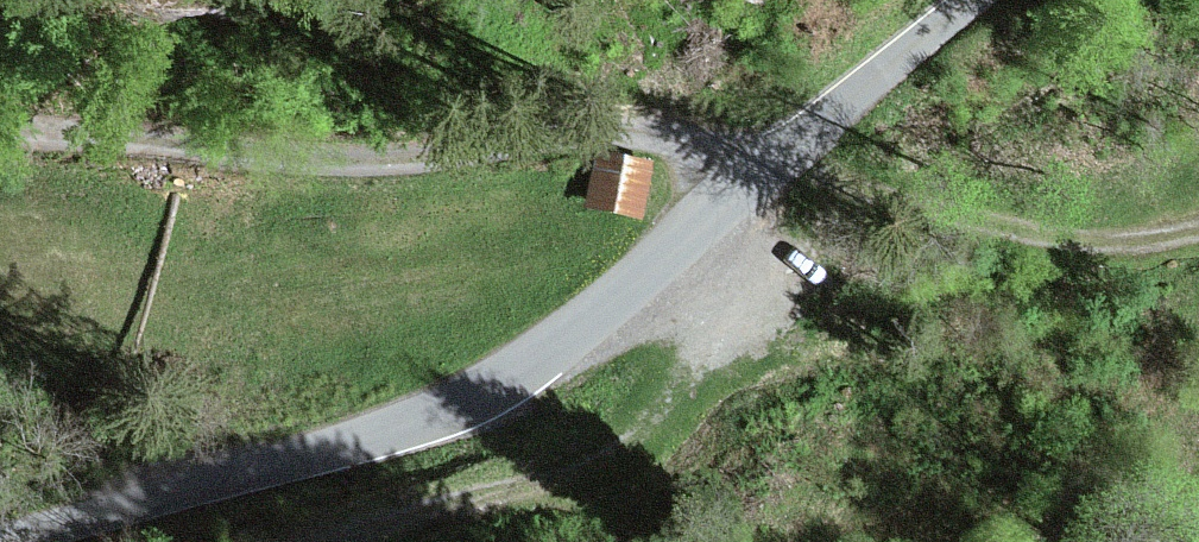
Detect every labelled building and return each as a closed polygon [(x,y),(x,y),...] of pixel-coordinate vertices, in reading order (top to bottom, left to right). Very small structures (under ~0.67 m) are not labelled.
[(655,161),(598,150),(586,206),(644,218),(655,161)]
